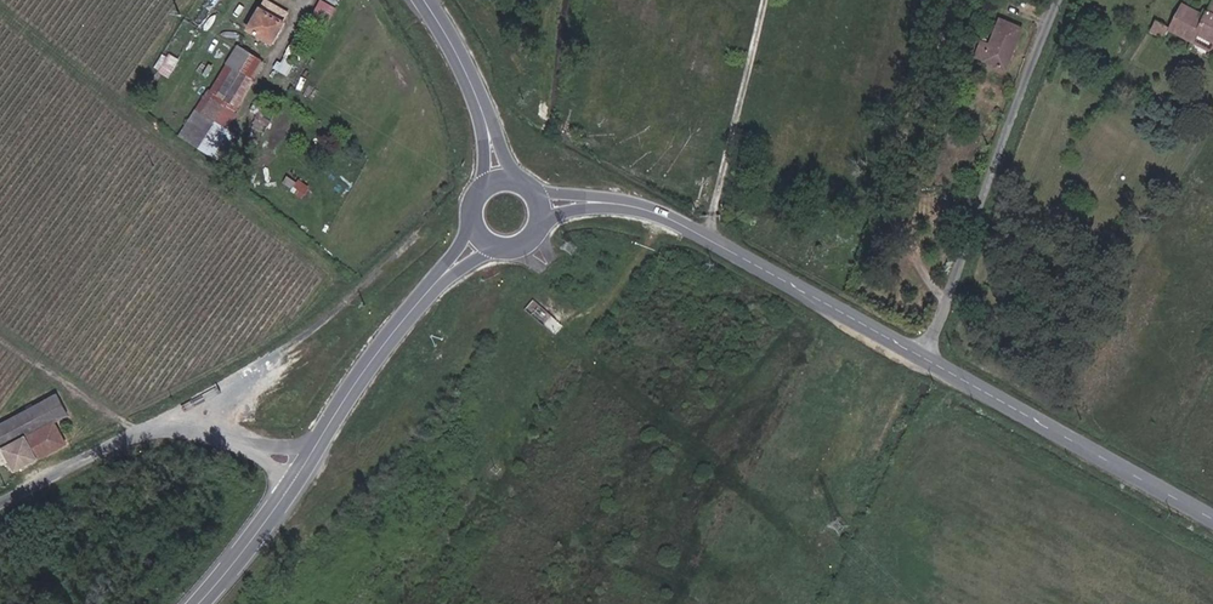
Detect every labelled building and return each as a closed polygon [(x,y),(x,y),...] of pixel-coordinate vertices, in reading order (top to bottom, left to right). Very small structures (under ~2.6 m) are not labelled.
[(314,15),(330,24),(339,7),(326,0),(323,0),(314,15)] [(1191,5),(1181,0),(1177,0),(1176,3),(1164,24),(1188,37),(1193,27),(1210,36),(1206,45),(1212,49),(1212,9),(1204,4),(1200,10),(1191,5)] [(1212,9),(1212,0),(1206,0),(1204,4),(1212,9)] [(263,49),(276,28),(272,25),(279,13),(260,1),(240,35),(263,49)] [(990,58),(1010,65),(1025,26),(1014,22),(1010,31),(1002,28),(990,58)] [(234,41),(184,139),(219,156),(269,58),(234,41)] [(171,76),(180,59),(165,51),(156,68),(171,76)] [(67,114),(73,104),(65,99),(59,110),(67,114)] [(295,189),(303,196),(311,188),(303,181),(295,189)] [(55,450),(45,426),(64,418),(53,394),(0,418),(0,470),(2,475),(31,461),(55,450)] [(415,478),(426,488),(435,477),(423,467),(415,478)]
